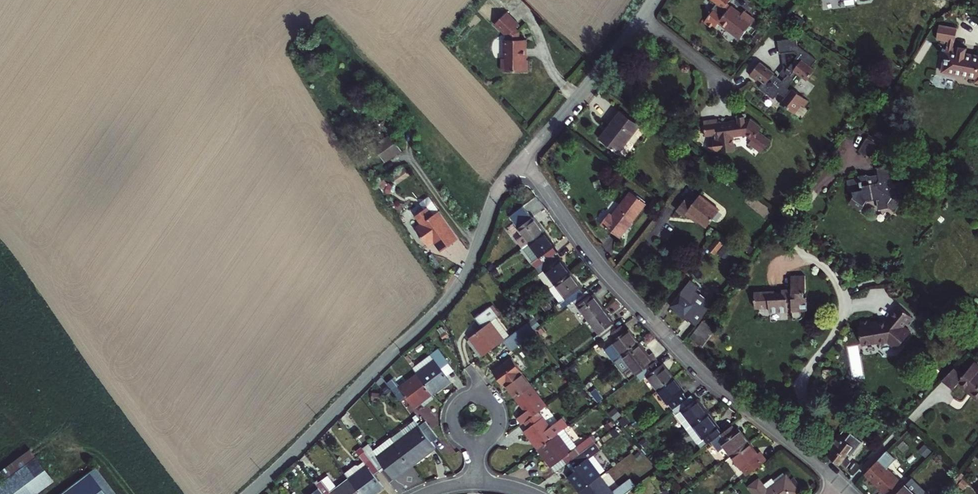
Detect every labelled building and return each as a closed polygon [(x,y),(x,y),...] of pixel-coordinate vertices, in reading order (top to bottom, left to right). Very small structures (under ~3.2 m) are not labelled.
[(757,15),(746,7),(742,12),(740,10),(742,8),(733,2),(730,6),(727,4),(729,0),(719,0),(720,1),(716,7),(717,7),(709,20),(718,26),(723,20),(743,34),(757,15)] [(520,22),(506,11),(495,23),(508,36),(520,30),(516,26),(520,22)] [(944,46),(941,70),(976,75),(975,79),(977,79),(977,54),(964,51),(964,47),(957,46),(957,49),(950,48),(951,41),(953,41),(955,28),(938,25),(936,39),(947,40),(946,46),(944,46)] [(503,58),(503,70),(529,70),(529,59),(527,59),(527,38),(520,38),(520,30),(508,36),(508,39),(505,39),(505,58),(503,58)] [(784,100),(796,107),(804,97),(805,98),(809,101),(813,95),(796,83),(795,85),(791,82),(801,68),(811,75),(819,64),(815,61),(820,54),(801,40),(800,33),(782,36),(783,48),(786,48),(790,47),(799,46),(800,51),(791,63),(789,66),(791,68),(787,73),(784,77),(776,71),(776,70),(762,58),(753,70),(762,75),(767,79),(763,84),(778,94),(781,90),(788,95),(784,100)] [(790,47),(786,48),(787,62),(782,69),(787,73),(791,68),(789,66),(791,63),(790,47)] [(760,78),(762,75),(753,70),(751,72),(760,78)] [(376,105),(371,97),(366,101),(371,108),(376,105)] [(804,97),(796,107),(798,109),(805,98),(804,97)] [(389,128),(391,127),(378,107),(370,112),(384,132),(371,141),(381,155),(396,145),(393,140),(395,137),(389,128)] [(608,127),(600,137),(616,150),(625,138),(637,122),(619,108),(606,125),(608,127)] [(405,123),(397,112),(391,116),(398,127),(405,123)] [(718,116),(703,118),(705,133),(718,132),(721,149),(735,148),(733,132),(746,131),(752,136),(750,140),(763,149),(771,138),(759,129),(762,125),(751,117),(745,118),(745,113),(738,113),(739,117),(737,117),(736,116),(729,117),(730,118),(718,119),(718,116)] [(357,121),(353,115),(342,123),(346,129),(357,121)] [(598,136),(600,137),(608,127),(606,125),(598,136)] [(866,137),(858,150),(870,157),(877,144),(866,137)] [(631,143),(625,138),(616,150),(622,155),(631,143)] [(859,177),(846,179),(848,191),(852,191),(851,196),(847,202),(858,209),(864,200),(874,198),(875,204),(885,203),(890,196),(895,200),(894,202),(902,207),(912,192),(901,184),(900,178),(891,180),(889,172),(894,172),(892,161),(875,163),(877,176),(875,178),(867,179),(866,174),(859,175),(859,177)] [(399,163),(388,171),(393,177),(404,169),(399,163)] [(380,175),(374,178),(380,188),(384,190),(389,181),(382,178),(380,175)] [(427,210),(433,206),(423,191),(413,198),(418,204),(421,202),(427,210)] [(612,213),(604,223),(622,238),(648,203),(633,192),(615,215),(612,213)] [(718,210),(698,195),(686,212),(706,227),(718,210)] [(427,210),(421,202),(418,204),(408,211),(414,219),(409,223),(422,241),(429,236),(432,239),(431,240),(435,246),(453,233),(433,205),(433,206),(427,210)] [(514,241),(520,249),(543,232),(532,218),(531,219),(522,207),(508,217),(522,235),(514,241)] [(543,232),(520,249),(534,268),(553,254),(555,252),(552,248),(555,246),(544,232),(543,232)] [(715,238),(707,248),(714,253),(722,242),(715,238)] [(718,253),(731,263),(737,253),(724,244),(718,253)] [(553,254),(534,268),(532,269),(547,289),(569,273),(558,259),(557,259),(553,254)] [(569,273),(547,289),(558,303),(553,306),(557,311),(574,299),(582,293),(578,288),(579,287),(569,273)] [(774,291),(774,289),(755,291),(756,307),(770,306),(770,310),(789,309),(789,307),(795,307),(795,317),(801,317),(804,315),(804,308),(807,308),(807,295),(804,295),(804,290),(806,290),(805,274),(791,274),(791,288),(783,289),(783,291),(774,291)] [(672,306),(698,326),(703,318),(714,304),(698,291),(701,287),(692,280),(672,306)] [(574,299),(589,319),(604,307),(594,293),(593,294),(589,288),(582,293),(574,299)] [(861,321),(861,326),(859,327),(863,345),(888,341),(897,348),(909,332),(902,326),(906,322),(908,323),(913,316),(899,305),(888,320),(872,320),(861,321)] [(604,307),(589,319),(599,332),(594,336),(598,343),(611,333),(617,328),(613,322),(615,321),(604,307)] [(465,338),(480,357),(500,341),(507,337),(492,317),(493,317),(488,311),(475,321),(480,327),(465,338)] [(500,341),(506,349),(532,330),(526,322),(507,337),(500,341)] [(707,348),(717,334),(703,323),(693,337),(707,348)] [(614,361),(616,360),(638,343),(628,330),(626,331),(621,325),(617,328),(611,333),(615,339),(604,347),(614,361)] [(631,366),(637,375),(656,360),(658,359),(653,353),(649,355),(639,342),(638,343),(616,360),(624,371),(631,366)] [(416,371),(430,391),(449,378),(443,371),(449,367),(435,348),(415,364),(409,355),(406,357),(416,371)] [(491,371),(498,380),(519,364),(512,355),(491,371)] [(648,376),(658,390),(674,378),(664,364),(661,366),(656,360),(637,375),(641,380),(648,376)] [(977,400),(977,399),(977,375),(975,373),(977,369),(977,367),(972,362),(961,375),(952,367),(939,380),(950,389),(956,382),(957,383),(977,400)] [(533,383),(519,364),(498,380),(502,386),(505,384),(514,397),(533,383)] [(404,393),(412,405),(430,391),(416,371),(398,384),(390,374),(384,379),(398,398),(404,393)] [(674,378),(658,390),(667,403),(671,400),(675,407),(685,399),(681,393),(684,391),(674,378)] [(533,383),(514,397),(524,410),(515,417),(520,423),(524,420),(541,408),(548,402),(533,383)] [(691,395),(685,399),(675,407),(673,408),(677,413),(676,415),(686,429),(707,413),(697,399),(695,401),(691,395)] [(563,415),(552,423),(541,408),(524,420),(527,425),(524,428),(538,446),(566,426),(570,423),(563,415)] [(707,413),(686,429),(701,448),(717,436),(720,434),(716,429),(717,427),(707,413)] [(419,414),(413,418),(430,441),(436,436),(419,414)] [(389,436),(410,464),(433,446),(430,441),(413,418),(389,436)] [(828,451),(848,466),(853,461),(847,456),(851,452),(853,454),(865,440),(847,425),(828,451)] [(564,456),(568,461),(597,440),(592,434),(579,444),(566,426),(538,446),(537,447),(551,465),(564,456)] [(720,434),(717,436),(722,442),(721,444),(730,456),(748,443),(738,430),(735,432),(731,426),(720,434)] [(612,439),(607,432),(599,438),(604,445),(612,439)] [(363,450),(377,469),(382,465),(392,478),(410,464),(389,436),(372,450),(368,445),(363,450)] [(581,488),(602,474),(607,470),(594,452),(602,447),(597,440),(568,461),(575,470),(570,474),(581,488)] [(748,443),(730,456),(745,476),(765,461),(759,452),(756,454),(748,443)] [(360,493),(371,493),(381,487),(371,474),(377,469),(363,450),(356,455),(365,465),(360,469),(354,462),(342,471),(347,478),(360,493)] [(904,485),(886,468),(894,459),(886,451),(864,475),(880,491),(879,492),(882,493),(896,493),(904,485)] [(555,471),(568,461),(564,456),(551,465),(555,471)] [(40,457),(10,479),(13,483),(4,489),(8,493),(37,493),(57,479),(40,457)] [(851,467),(854,470),(860,464),(857,460),(851,467)] [(91,466),(54,493),(112,493),(91,466)] [(602,474),(581,488),(585,493),(622,493),(640,481),(635,473),(613,489),(602,474)] [(783,474),(771,483),(773,486),(785,477),(783,474)] [(748,487),(753,493),(794,493),(797,492),(785,477),(773,486),(771,483),(769,479),(761,485),(758,480),(748,487)] [(324,493),(360,493),(347,478),(331,491),(328,488),(322,492),(324,493)] [(896,493),(924,493),(909,481),(904,485),(896,493)]
